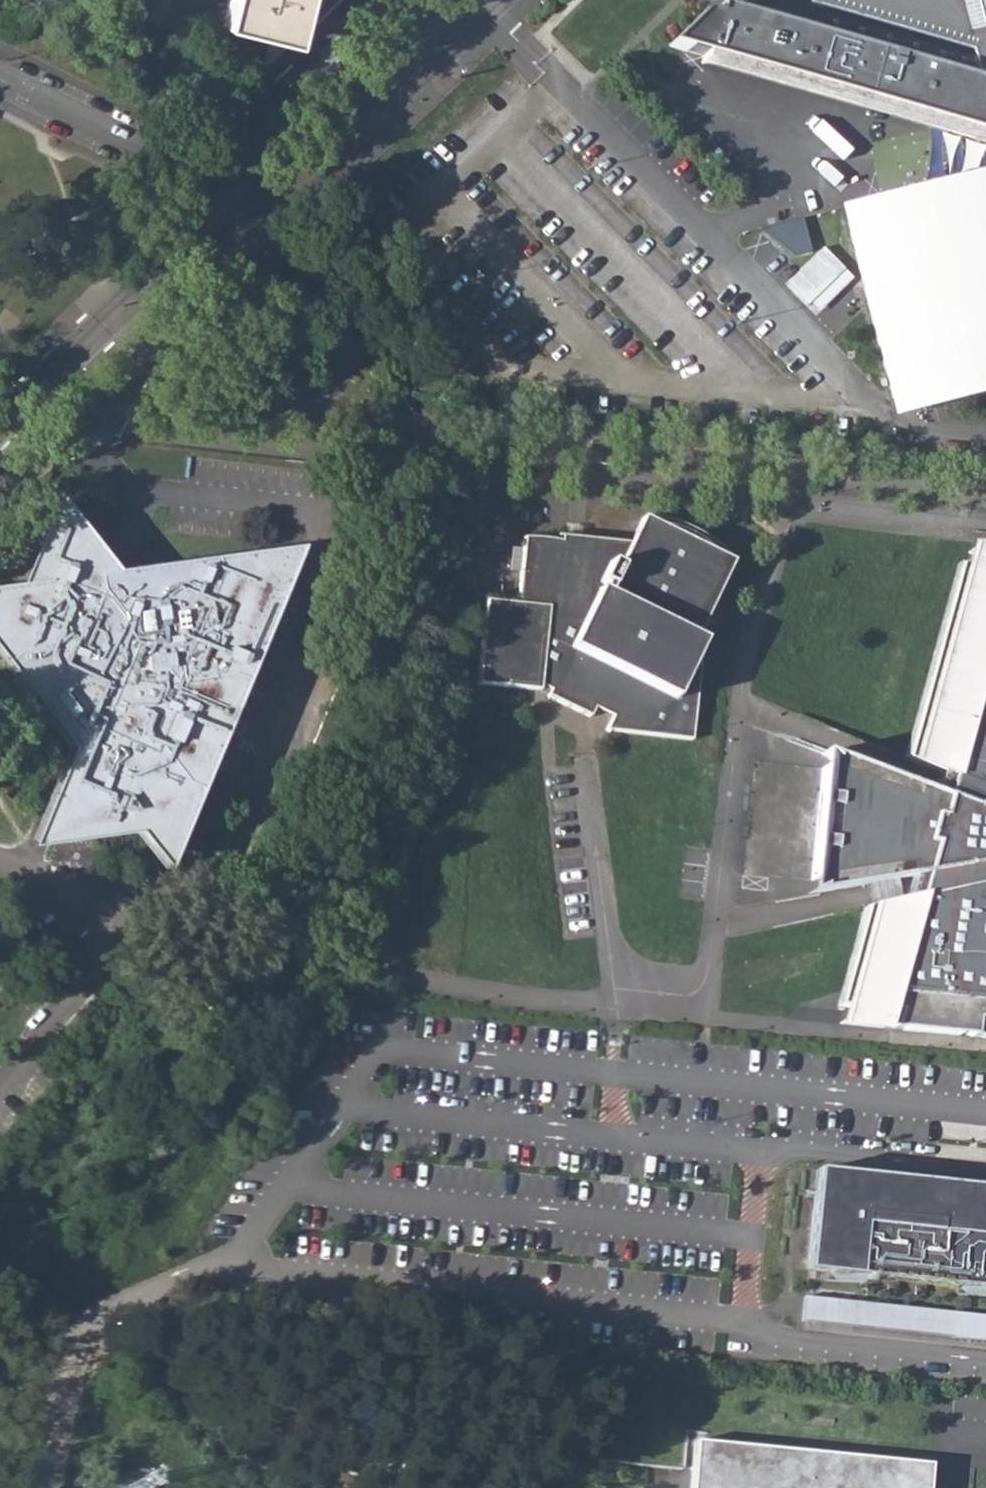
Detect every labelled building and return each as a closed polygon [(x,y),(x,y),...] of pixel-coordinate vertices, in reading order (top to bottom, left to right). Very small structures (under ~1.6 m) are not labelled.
[(229,32),(309,53),(317,22),(323,0),(238,0),(229,32)] [(317,22),(341,0),(323,0),(317,22)] [(985,72),(985,0),(814,0),(806,8),(820,13),(931,44),(941,84),(974,75),(985,72)] [(820,13),(813,37),(718,10),(716,19),(703,15),(669,46),(704,56),(702,63),(721,60),(976,133),(985,140),(985,120),(974,75),(941,84),(931,44),(820,13)] [(702,63),(985,143),(985,140),(976,133),(721,60),(702,63)] [(848,209),(902,421),(985,400),(985,173),(848,209)] [(806,217),(777,223),(784,256),(813,250),(806,217)] [(34,589),(0,594),(0,644),(85,754),(48,852),(150,839),(182,878),(318,551),(133,576),(70,497),(43,565),(34,589)] [(553,546),(530,544),(523,610),(492,607),(483,691),(546,697),(547,691),(557,696),(554,703),(596,724),(605,705),(623,714),(612,737),(699,746),(707,670),(701,667),(710,647),(701,643),(739,568),(650,525),(637,549),(590,544),(589,540),(580,539),(573,538),(572,549),(553,546)] [(976,553),(973,567),(959,564),(907,752),(905,760),(942,772),(939,783),(937,792),(822,753),(823,767),(812,880),(808,894),(914,875),(911,886),(908,895),(863,909),(841,991),(836,1006),(852,1008),(848,1023),(985,1037),(985,554),(976,553)] [(816,1169),(809,1271),(985,1289),(985,1187),(816,1169)] [(806,1297),(803,1322),(985,1341),(985,1316),(806,1297)] [(931,1464),(695,1441),(691,1485),(690,1487),(928,1487),(931,1464)]
